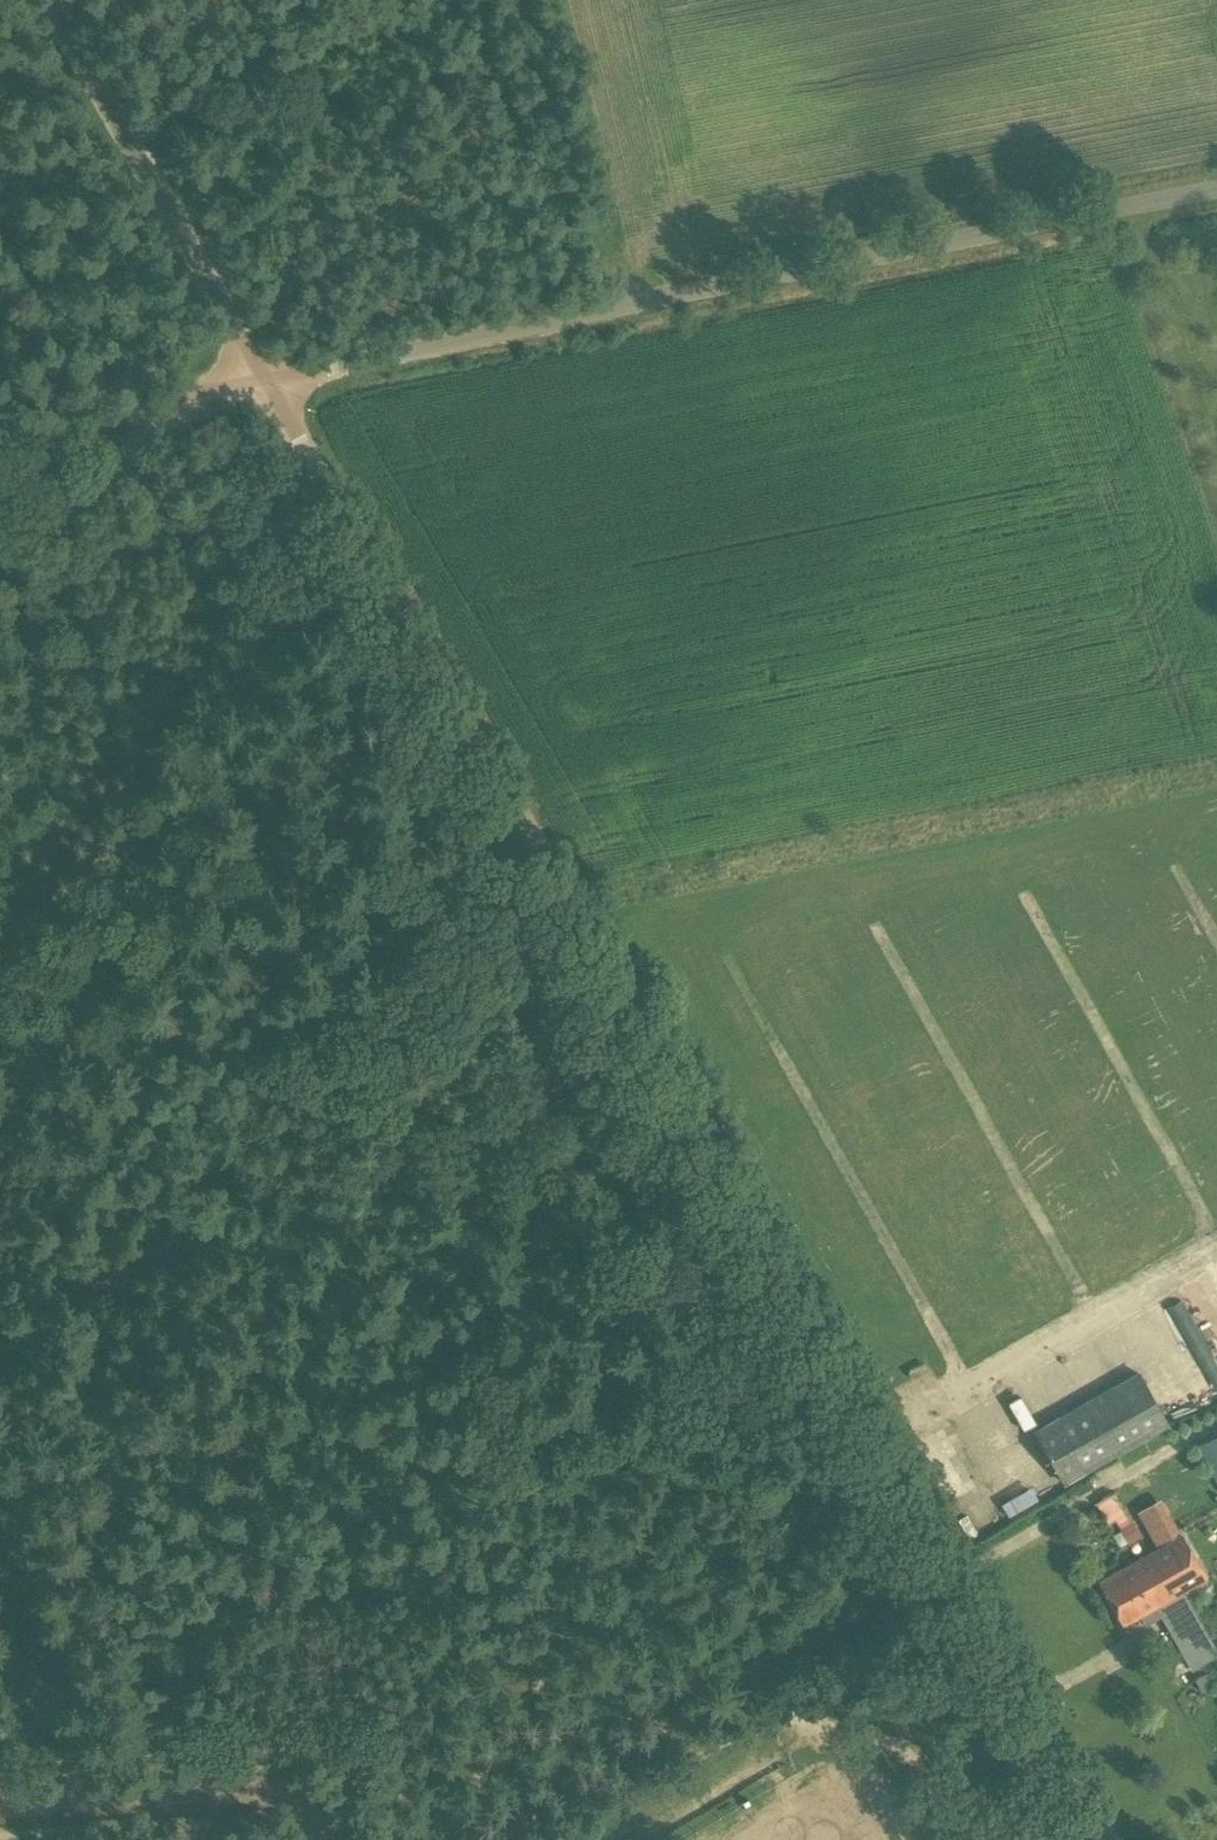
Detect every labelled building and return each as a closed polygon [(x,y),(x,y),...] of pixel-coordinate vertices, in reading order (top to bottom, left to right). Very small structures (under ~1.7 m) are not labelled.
[(1065,1482),(1165,1424),(1136,1374),(1036,1431),(1065,1482)] [(1019,1396),(1008,1400),(1019,1427),(1030,1423),(1019,1396)] [(1196,1447),(1216,1484),(1216,1435),(1199,1445),(1196,1447)] [(1087,1478),(1066,1491),(1071,1499),(1092,1487),(1087,1478)] [(1114,1492),(1096,1503),(1107,1523),(1115,1518),(1122,1529),(1132,1523),(1114,1492)] [(1135,1507),(1146,1539),(1173,1530),(1162,1498),(1135,1507)] [(1132,1523),(1122,1529),(1129,1542),(1140,1536),(1132,1523)] [(1146,1623),(1169,1609),(1163,1599),(1204,1576),(1180,1535),(1100,1581),(1123,1622),(1140,1613),(1146,1623)] [(1179,1648),(1191,1670),(1216,1656),(1216,1649),(1207,1632),(1179,1648)] [(1205,1673),(1195,1679),(1201,1692),(1212,1686),(1205,1673)]
